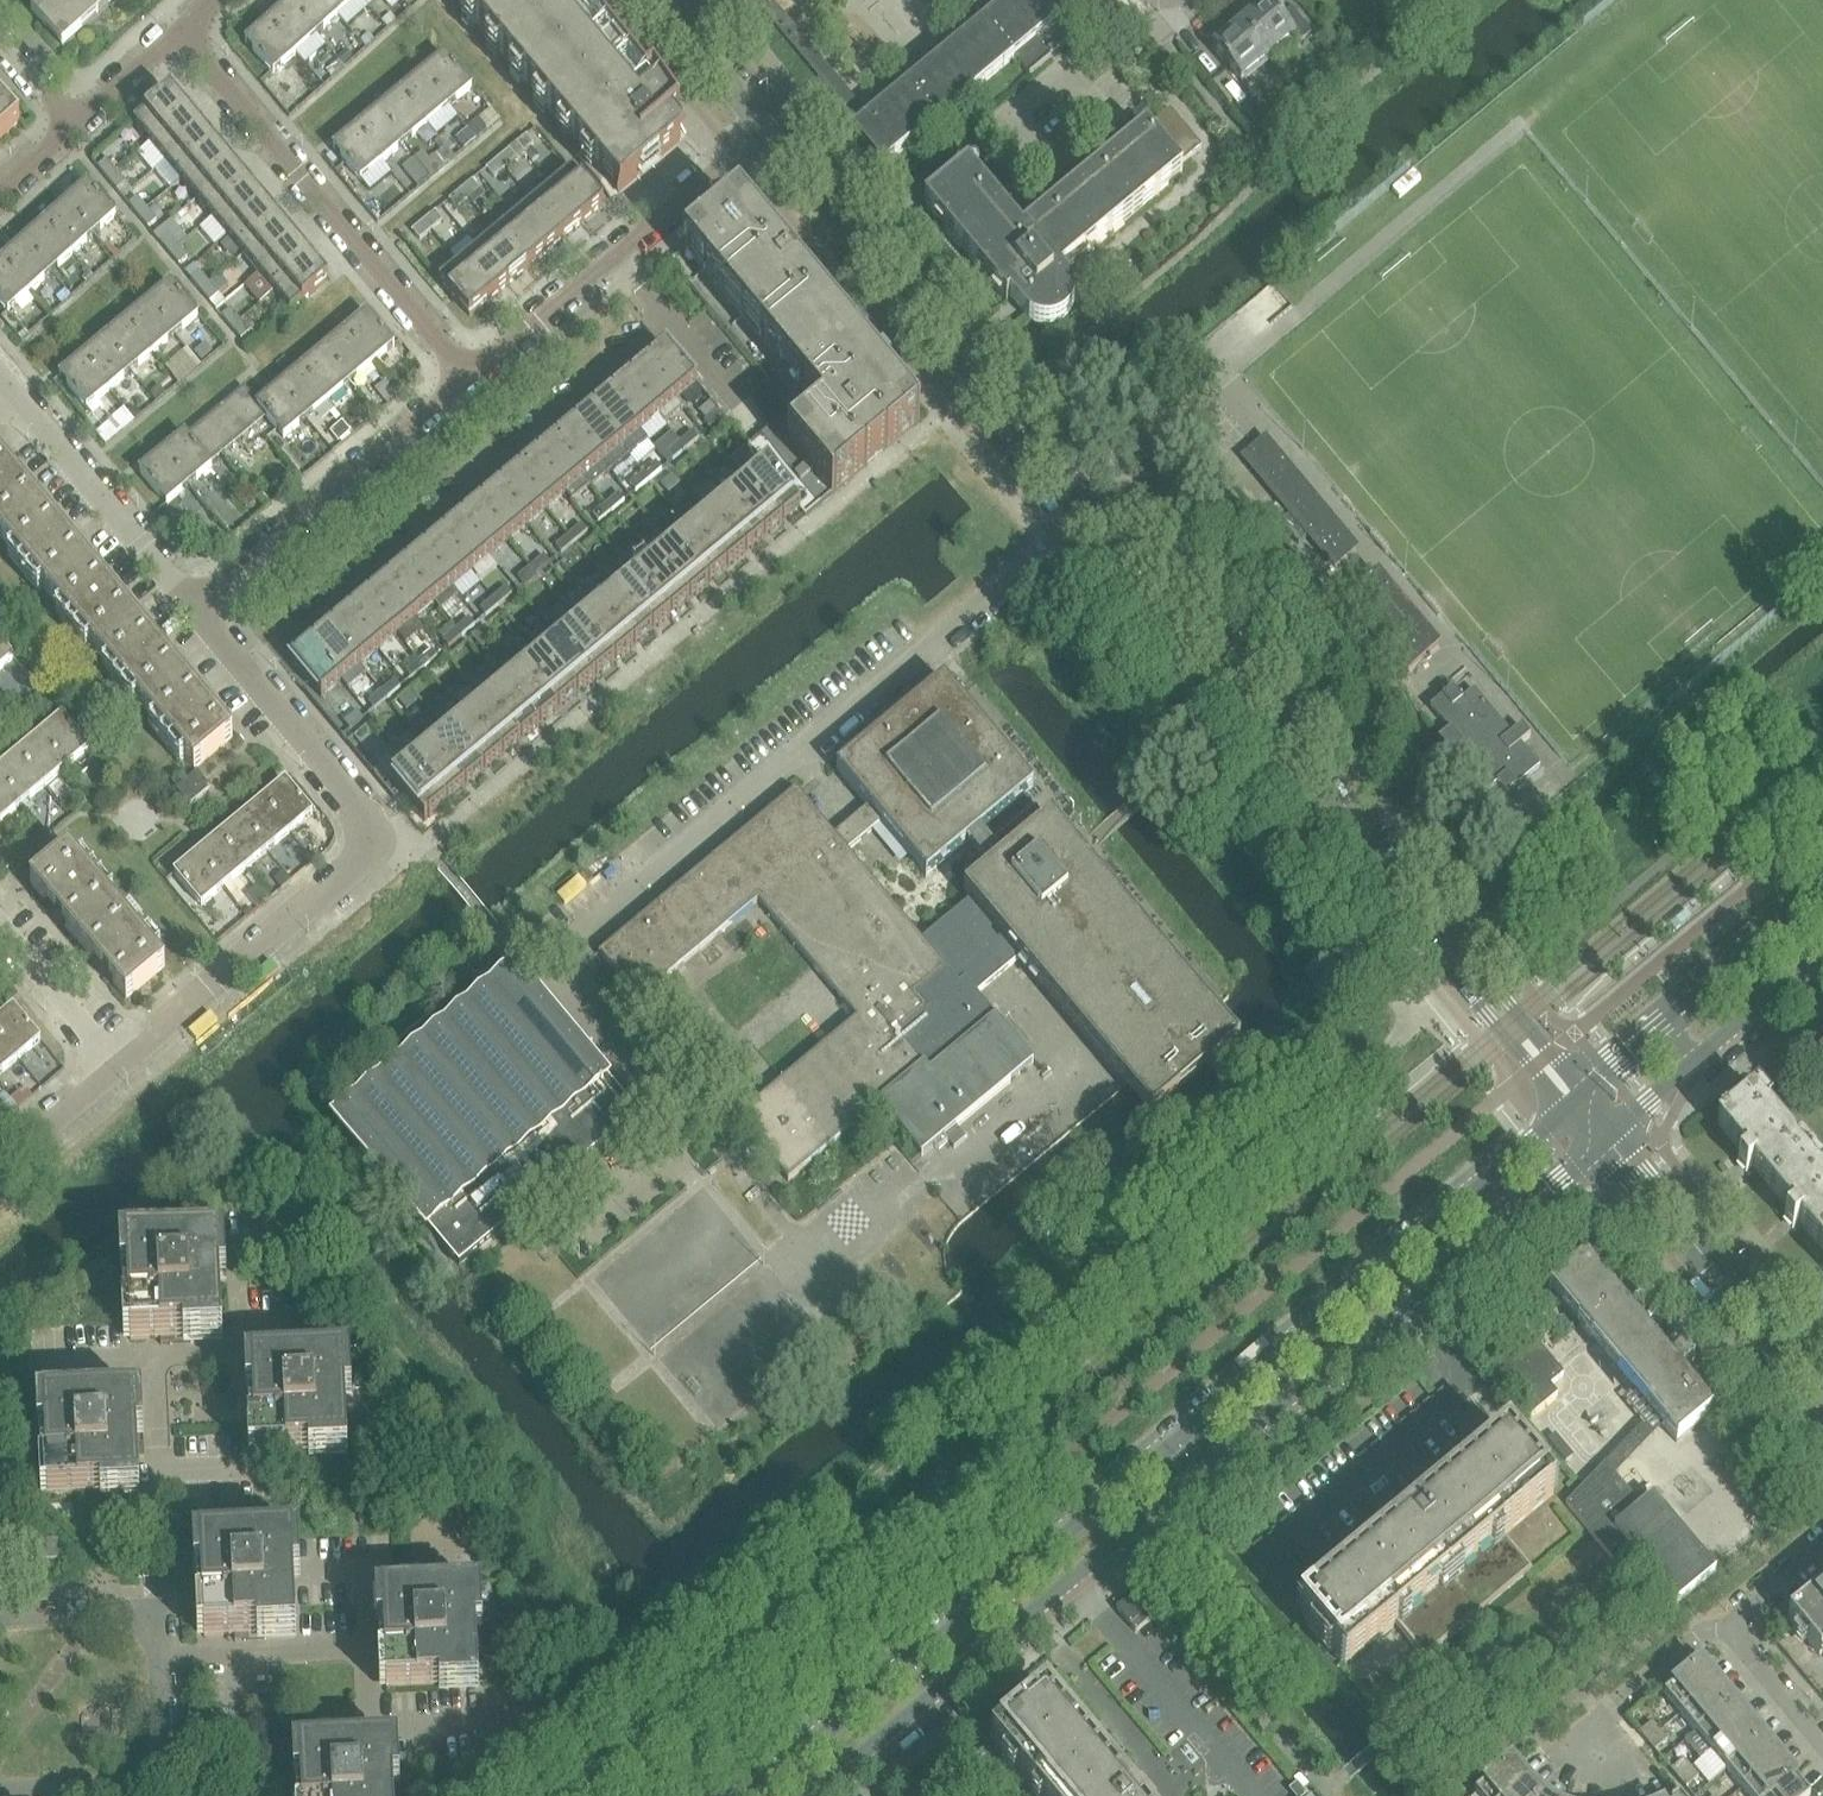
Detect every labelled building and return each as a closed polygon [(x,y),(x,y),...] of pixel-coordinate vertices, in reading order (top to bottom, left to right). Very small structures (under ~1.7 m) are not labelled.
[(113,0),(38,0),(40,3),(31,11),(62,46),(113,0)] [(322,0),(293,0),(289,4),(317,36),(338,17),(322,0)] [(338,17),(357,0),(322,0),(338,17)] [(579,19),(563,0),(455,0),(617,195),(681,142),(671,130),(679,124),(658,93),(657,95),(658,96),(648,104),(628,75),(627,76),(579,19)] [(984,21),(976,27),(973,30),(973,31),(852,132),(882,169),(1014,58),(1029,77),(1051,59),(1036,40),(1084,0),(967,0),(984,21)] [(1311,34),(1293,12),(1282,21),(1267,3),(1239,25),(1268,60),(1295,39),(1298,44),(1311,34)] [(317,36),(289,4),(267,24),(295,55),(317,36)] [(761,10),(757,5),(752,8),(757,13),(761,10)] [(802,38),(785,17),(774,26),(792,47),(802,38)] [(295,55),(267,24),(245,43),(274,75),(295,55)] [(1239,25),(1212,48),(1240,83),(1268,60),(1239,25)] [(345,51),(336,59),(343,67),(352,58),(345,51)] [(471,89),(444,56),(421,76),(448,108),(471,89)] [(300,92),(314,79),(308,72),(293,84),(300,92)] [(448,108),(421,76),(400,94),(427,126),(448,108)] [(861,109),(843,87),(832,96),(850,118),(861,109)] [(427,126),(400,94),(378,112),(405,144),(427,126)] [(151,145),(187,114),(171,95),(135,126),(151,145)] [(11,114),(7,118),(0,110),(0,141),(20,123),(11,114)] [(1061,275),(1182,174),(1177,168),(1201,148),(1170,111),(1022,234),(1003,211),(967,168),(924,204),(1006,303),(1009,300),(1025,319),(1030,323),(1036,327),(1043,328),(1049,328),(1056,327),(1062,324),(1067,319),(1071,313),(1073,307),(1074,300),(1073,293),(1070,287),(1068,283),(1061,275)] [(405,144),(378,112),(356,130),(383,163),(405,144)] [(167,164),(203,133),(187,114),(151,145),(167,164)] [(476,137),(491,125),(485,118),(470,130),(476,137)] [(383,163),(356,130),(333,149),(361,181),(383,163)] [(475,140),(467,130),(456,138),(465,148),(475,140)] [(182,182),(219,152),(203,133),(167,164),(182,182)] [(526,136),(517,144),(524,154),(531,148),(534,145),(526,136)] [(539,157),(531,148),(524,154),(532,163),(539,157)] [(443,167),(453,158),(445,149),(435,157),(443,167)] [(517,159),(509,150),(498,160),(506,169),(517,159)] [(198,201),(234,170),(219,152),(182,182),(198,201)] [(106,160),(97,168),(107,180),(116,172),(106,160)] [(506,169),(498,160),(487,169),(494,179),(506,169)] [(213,219),(250,189),(234,170),(198,201),(213,219)] [(602,207),(571,171),(551,187),(582,224),(602,207)] [(116,172),(107,180),(117,191),(126,183),(116,172)] [(480,190),(472,181),(461,191),(468,200),(480,190)] [(116,216),(87,185),(65,205),(93,236),(116,216)] [(582,224),(551,187),(533,203),(563,239),(582,224)] [(229,238),(265,207),(250,189),(213,219),(229,238)] [(468,200),(461,191),(449,200),(457,210),(468,200)] [(138,198),(128,205),(138,217),(147,209),(138,198)] [(563,239),(533,203),(514,218),(545,255),(563,239)] [(93,236),(65,205),(44,224),(73,255),(93,236)] [(654,563),(673,548),(692,532),(711,516),(730,501),(748,485),(767,469),(800,509),(799,510),(805,517),(832,496),(919,423),(809,291),(817,285),(794,257),(786,263),(738,205),(669,263),(791,410),(748,446),(749,446),(748,447),(366,766),(393,799),(400,794),(391,783),(410,767),(429,751),(448,736),(466,720),(485,704),(504,689),(523,673),(542,657),(560,642),(579,626),(598,610),(617,595),(636,579),(654,563)] [(244,256),(281,226),(265,207),(229,238),(244,256)] [(147,209),(138,217),(148,228),(157,220),(147,209)] [(443,221),(435,212),(424,222),(431,231),(443,221)] [(545,255),(514,218),(496,234),(526,270),(545,255)] [(431,231),(424,222),(412,232),(420,241),(431,231)] [(73,255),(44,224),(23,243),(52,274),(73,255)] [(260,275),(297,244),(281,226),(244,256),(260,275)] [(526,270),(496,234),(477,249),(507,286),(526,270)] [(169,235),(159,243),(169,254),(178,247),(169,235)] [(121,252),(128,246),(123,241),(117,247),(121,252)] [(52,274),(23,243),(2,261),(30,293),(52,274)] [(276,293),(312,263),(297,244),(260,275),(276,293)] [(178,247),(169,254),(179,266),(188,258),(178,247)] [(507,286),(477,249),(458,265),(489,301),(507,286)] [(2,261),(0,263),(0,304),(8,313),(30,293),(2,261)] [(292,313),(328,282),(312,263),(276,293),(292,313)] [(489,301),(458,265),(439,281),(469,318),(489,301)] [(1311,272),(1305,265),(1299,270),(1305,277),(1311,272)] [(200,272),(190,280),(200,292),(209,284),(200,272)] [(209,284),(200,292),(210,303),(219,295),(209,284)] [(198,317),(171,285),(148,304),(175,336),(198,317)] [(175,336),(148,304),(126,322),(154,354),(175,336)] [(231,310),(221,317),(231,329),(240,321),(231,310)] [(395,347),(367,314),(346,332),(373,364),(394,347),(395,347)] [(240,321),(231,329),(241,340),(250,333),(240,321)] [(154,354),(126,322),(104,340),(131,373),(154,354)] [(373,364),(346,332),(324,351),(351,383),(373,364)] [(131,373),(104,340),(83,358),(110,391),(131,373)] [(697,385),(666,349),(647,365),(677,402),(697,385)] [(351,383),(324,351),(302,369),(329,401),(351,383)] [(110,391),(83,358),(60,377),(87,410),(110,391)] [(677,402),(647,365),(628,381),(659,417),(677,402)] [(329,401),(302,369),(280,387),(307,420),(329,401)] [(659,417),(628,381),(610,396),(640,433),(659,417)] [(158,401),(165,394),(159,387),(152,394),(158,401)] [(307,420),(280,387),(258,405),(267,417),(266,418),(284,439),(307,420)] [(267,417),(258,405),(244,389),(243,390),(244,391),(230,402),(252,429),(266,418),(267,417)] [(640,433),(610,396),(591,412),(621,448),(640,433)] [(1158,416),(1169,406),(1163,399),(1153,407),(1152,408),(1158,416)] [(209,465),(252,429),(230,402),(187,438),(209,465)] [(141,415),(136,408),(129,414),(135,421),(141,415)] [(621,448),(591,412),(572,427),(603,464),(621,448)] [(711,429),(723,419),(717,412),(705,422),(711,429)] [(134,422),(126,413),(120,418),(128,427),(134,422)] [(603,464),(572,427),(554,443),(584,479),(603,464)] [(686,450),(699,439),(693,432),(680,443),(686,450)] [(209,465),(187,438),(185,435),(163,454),(190,486),(212,468),(209,465)] [(1355,551),(1264,441),(1243,458),(1291,515),(1281,524),(1299,544),(1308,536),(1335,568),(1355,551)] [(584,479),(554,443),(535,458),(565,495),(584,479)] [(673,461),(686,450),(680,443),(667,454),(673,461)] [(190,486),(163,454),(140,473),(167,506),(190,486)] [(565,495),(535,458),(516,474),(547,510),(565,495)] [(42,510),(30,497),(26,500),(12,482),(4,473),(8,470),(0,460),(0,539),(3,542),(42,510)] [(649,481),(662,470),(656,463),(643,474),(649,481)] [(800,509),(767,469),(748,485),(782,525),(799,510),(800,509)] [(547,510),(516,474),(498,490),(528,526),(547,510)] [(635,492),(649,481),(643,474),(629,485),(635,492)] [(660,484),(668,495),(680,485),(671,474),(660,484)] [(782,525),(748,485),(730,501),(763,540),(782,525)] [(528,526),(498,490),(479,505),(509,542),(528,526)] [(611,512),(624,501),(618,494),(605,505),(611,512)] [(763,540),(730,501),(711,516),(744,556),(763,540)] [(509,542),(479,505),(460,521),(490,558),(509,542)] [(598,523),(611,512),(605,505),(592,516),(598,523)] [(51,599),(89,567),(77,553),(74,556),(51,529),(55,526),(42,510),(3,542),(51,599)] [(744,556),(711,516),(692,532),(725,572),(744,556)] [(490,558),(460,521),(441,537),(471,573),(490,558)] [(574,543),(587,533),(581,525),(568,536),(574,543)] [(725,572),(692,532),(673,548),(706,588),(725,572)] [(561,554),(574,543),(568,536),(555,547),(561,554)] [(471,573),(441,537),(422,552),(453,589),(471,573)] [(706,588),(673,548),(654,563),(688,603),(706,588)] [(453,589),(422,552),(404,568),(434,604),(453,589)] [(536,575),(550,564),(544,556),(530,567),(536,575)] [(688,603),(654,563),(636,579),(669,619),(688,603)] [(98,656),(136,624),(125,611),(121,614),(99,587),(103,584),(89,567),(51,599),(98,656)] [(523,586),(536,575),(530,567),(517,578),(523,586)] [(434,604),(404,568),(385,584),(416,620),(434,604)] [(1438,649),(1378,576),(1347,602),(1408,674),(1438,649)] [(669,619),(636,579),(617,595),(650,635),(669,619)] [(416,620),(385,584),(367,599),(397,636),(416,620)] [(499,606),(512,595),(506,588),(493,599),(499,606)] [(650,635),(617,595),(598,610),(631,650),(650,635)] [(397,636),(367,599),(348,615),(378,651),(397,636)] [(486,617),(499,606),(493,599),(480,609),(486,617)] [(631,650),(598,610),(579,626),(613,666),(631,650)] [(378,651),(348,615),(329,630),(360,667),(378,651)] [(462,637),(475,626),(469,619),(455,630),(462,637)] [(145,713),(184,681),(172,667),(168,670),(146,643),(150,640),(136,624),(98,656),(145,713)] [(613,666),(579,626),(560,642),(594,682),(613,666)] [(494,640),(484,628),(472,638),(481,650),(494,640)] [(360,667),(329,630),(311,646),(341,682),(360,667)] [(449,648),(462,637),(455,630),(443,641),(449,648)] [(594,682),(560,642),(542,657),(575,697),(594,682)] [(0,644),(0,671),(13,660),(0,644)] [(341,682),(311,646),(291,662),(321,699),(341,682)] [(424,668),(438,657),(432,650),(418,661),(424,668)] [(575,697),(542,657),(523,673),(556,713),(575,697)] [(411,679),(424,668),(418,661),(405,672),(411,679)] [(556,713),(523,673),(504,689),(537,729),(556,713)] [(737,1120),(788,1182),(879,1106),(922,1157),(1033,1064),(976,995),(1019,959),(1152,1118),(1239,1045),(1056,826),(1051,819),(1002,860),(979,832),(1033,788),(1010,761),(1015,757),(970,704),(966,707),(944,680),(902,715),(890,725),(878,735),(837,770),(869,808),(834,837),(796,791),(599,955),(638,1002),(758,902),(856,1020),(737,1120)] [(194,772),(233,740),(219,724),(216,727),(193,700),(197,697),(184,681),(145,713),(194,772)] [(387,699),(400,688),(394,681),(381,692),(387,699)] [(537,729),(504,689),(485,704),(519,744),(537,729)] [(1520,746),(1530,738),(1521,727),(1507,738),(1498,728),(1501,725),(1473,691),(1462,701),(1452,689),(1430,708),(1449,731),(1438,740),(1484,796),(1496,786),(1506,797),(1539,769),(1520,746)] [(374,710),(387,699),(381,692),(368,703),(374,710)] [(407,712),(418,702),(409,692),(398,702),(407,712)] [(519,744),(485,704),(466,720),(500,760),(519,744)] [(350,731),(362,720),(356,713),(344,723),(350,731)] [(89,750),(62,718),(39,737),(66,770),(89,750)] [(500,760),(466,720),(448,736),(481,776),(500,760)] [(481,776),(448,736),(429,751),(462,791),(481,776)] [(66,770),(39,737),(17,755),(44,788),(66,770)] [(462,791),(429,751),(410,767),(443,807),(462,791)] [(17,755),(0,770),(0,779),(23,806),(44,788),(17,755)] [(443,807),(410,767),(391,783),(400,794),(425,823),(443,807)] [(190,809),(211,791),(198,774),(176,792),(190,809)] [(0,779),(0,824),(23,806),(0,779)] [(312,815),(285,783),(262,802),(289,834),(312,815)] [(289,834),(262,802),(240,820),(267,852),(289,834)] [(267,852),(240,820),(219,838),(246,870),(267,852)] [(246,870),(219,838),(197,856),(224,889),(246,870)] [(79,944),(117,912),(69,854),(30,886),(44,902),(48,898),(70,925),(66,929),(79,944)] [(224,889),(197,856),(174,875),(201,908),(224,889)] [(291,881),(283,871),(273,880),(281,890),(291,881)] [(268,898),(258,886),(246,896),(256,908),(268,898)] [(165,969),(156,958),(117,912),(79,944),(91,958),(95,955),(107,970),(117,982),(113,985),(126,1001),(165,969)] [(543,1197),(637,1119),(515,973),(442,1034),(429,1019),(398,1045),(411,1060),(338,1121),(409,1207),(459,1267),(531,1208),(536,1214),(542,1209),(548,1204),(543,1197)] [(13,1010),(0,1021),(0,1039),(18,1061),(40,1042),(13,1010)] [(0,1039),(0,1076),(18,1061),(0,1039)] [(1771,1191),(1811,1157),(1809,1154),(1804,1158),(1765,1111),(1755,1100),(1760,1096),(1756,1092),(1724,1119),(1723,1118),(1719,1122),(1720,1123),(1717,1125),(1743,1157),(1737,1162),(1746,1174),(1753,1168),(1771,1191)] [(5,1118),(18,1107),(10,1099),(0,1107),(0,1111),(5,1118)] [(1822,1242),(1822,1181),(1809,1164),(1814,1160),(1811,1157),(1771,1191),(1790,1213),(1783,1218),(1793,1229),(1799,1224),(1818,1246),(1822,1242)] [(223,1337),(220,1284),(219,1257),(218,1244),(126,1249),(130,1341),(162,1339),(162,1333),(175,1333),(175,1339),(223,1337)] [(1669,1363),(1608,1289),(1585,1261),(1585,1260),(1548,1290),(1549,1291),(1551,1290),(1617,1370),(1677,1442),(1676,1443),(1676,1444),(1713,1414),(1712,1413),(1711,1413),(1679,1374),(1693,1362),(1684,1350),(1669,1363)] [(1563,1376),(1544,1353),(1533,1339),(1520,1350),(1512,1342),(1485,1364),(1530,1418),(1557,1396),(1550,1387),(1563,1376)] [(348,1451),(343,1358),(251,1362),(252,1395),(259,1395),(259,1410),(253,1410),(254,1418),(262,1418),(262,1422),(254,1423),(255,1455),(348,1451)] [(132,1459),(131,1446),(138,1445),(135,1398),(43,1402),(46,1458),(54,1457),(54,1462),(46,1462),(47,1495),(140,1490),(138,1459),(132,1459)] [(1531,1571),(1502,1537),(1553,1495),(1508,1441),(1459,1481),(1458,1480),(1413,1518),(1403,1506),(1383,1523),(1392,1535),(1347,1573),(1347,1574),(1299,1614),(1303,1619),(1341,1664),(1344,1669),(1395,1627),(1423,1660),(1531,1571)] [(1653,1496),(1640,1507),(1614,1476),(1604,1464),(1566,1505),(1623,1574),(1640,1560),(1677,1604),(1716,1572),(1653,1496)] [(58,1541),(38,1542),(39,1562),(59,1561),(58,1541)] [(296,1633),(292,1541),(200,1545),(204,1638),(236,1636),(235,1629),(249,1628),(249,1635),(296,1633)] [(1787,1619),(1819,1657),(1822,1654),(1822,1589),(1787,1619)] [(479,1685),(476,1624),(474,1592),(382,1597),(383,1629),(389,1629),(390,1644),(384,1644),(384,1652),(392,1652),(393,1656),(385,1657),(386,1689),(479,1685)] [(1156,1616),(1137,1594),(1116,1611),(1135,1634),(1156,1616)] [(1680,1715),(1716,1685),(1700,1665),(1664,1695),(1680,1715)] [(1695,1734),(1731,1703),(1716,1685),(1680,1715),(1695,1734)] [(1145,1791),(1136,1780),(1124,1789),(1086,1744),(1085,1744),(1045,1696),(1029,1709),(1029,1708),(1018,1717),(1005,1728),(1005,1729),(990,1741),(1036,1795),(1149,1795),(1145,1791)] [(1711,1752),(1747,1722),(1731,1703),(1695,1734),(1711,1752)] [(1726,1771),(1762,1741),(1747,1722),(1711,1752),(1726,1771)] [(1647,1743),(1660,1732),(1652,1723),(1639,1734),(1647,1743)] [(1654,1752),(1667,1741),(1660,1732),(1647,1743),(1654,1752)] [(1742,1790),(1778,1759),(1762,1741),(1726,1771),(1742,1790)] [(391,1746),(344,1748),(345,1754),(332,1755),(331,1749),(299,1750),(301,1795),(394,1795),(391,1746)] [(1793,1778),(1778,1759),(1742,1790),(1747,1795),(1772,1795),(1793,1778)] [(1678,1780),(1691,1769),(1683,1760),(1670,1771),(1678,1780)] [(1527,1783),(1510,1763),(1474,1794),(1476,1795),(1511,1795),(1527,1783)] [(1685,1789),(1698,1778),(1691,1769),(1678,1780),(1685,1789)] [(1793,1778),(1772,1795),(1808,1795),(1793,1778)] [(1527,1783),(1511,1795),(1540,1795),(1527,1783)] [(1302,1791),(1296,1785),(1288,1791),(1292,1795),(1306,1795),(1302,1791)]
